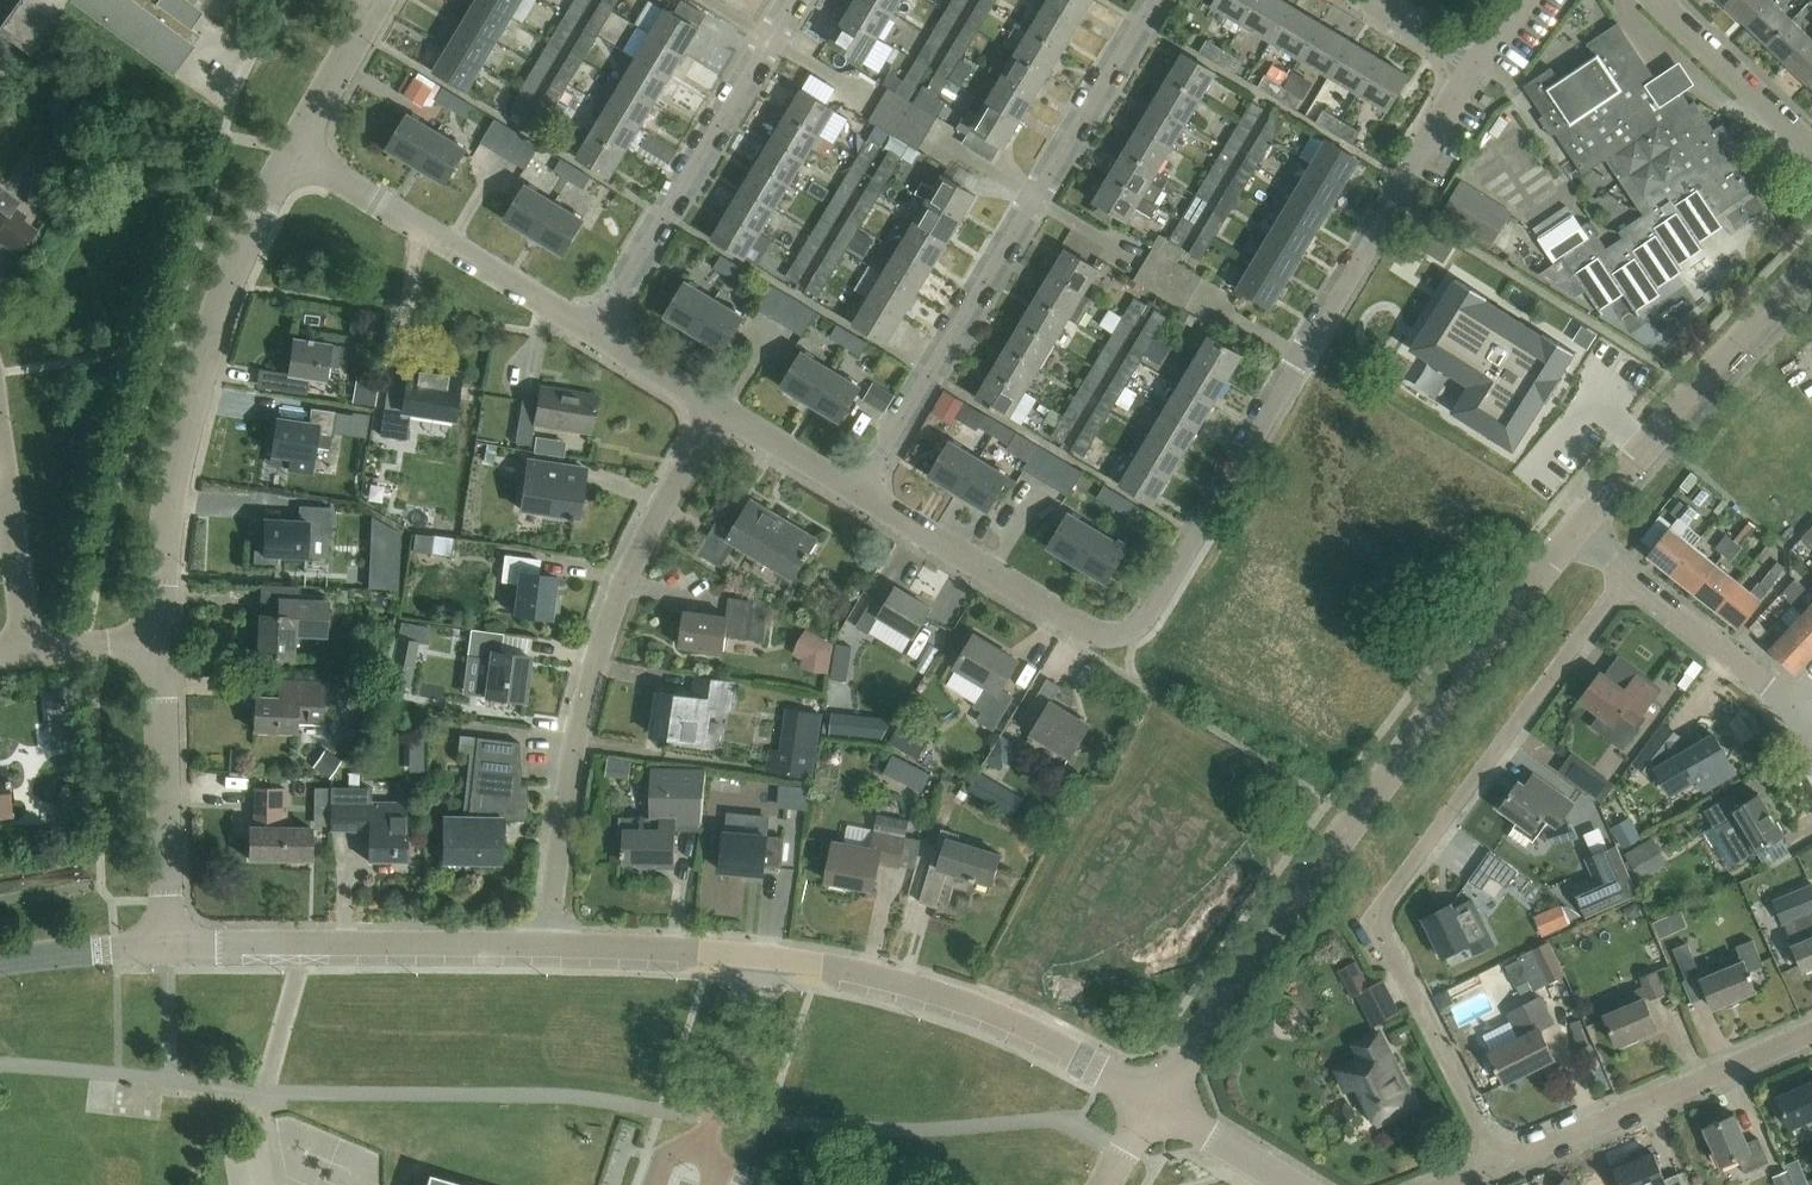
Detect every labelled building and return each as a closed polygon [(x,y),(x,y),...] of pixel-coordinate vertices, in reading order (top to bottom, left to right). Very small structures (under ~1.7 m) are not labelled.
[(0,21),(0,33),(27,51),(64,0),(16,0),(0,21)] [(168,71),(196,33),(187,26),(199,9),(192,3),(194,0),(73,0),(168,71)] [(497,42),(512,17),(483,0),(476,0),(463,22),(497,42)] [(522,0),(483,0),(512,17),(522,0)] [(567,13),(579,21),(592,0),(575,0),(567,13)] [(613,11),(620,0),(603,0),(601,4),(613,11)] [(879,37),(893,13),(872,0),(855,0),(845,17),(879,37)] [(893,13),(901,0),(872,0),(893,13)] [(958,18),(969,0),(954,0),(947,12),(958,18)] [(1045,4),(1078,24),(1093,0),(1047,0),(1045,4)] [(1241,24),(1255,0),(1215,0),(1211,6),(1241,24)] [(1270,41),(1292,5),(1284,0),(1255,0),(1241,24),(1270,41)] [(1746,26),(1771,0),(1732,0),(1725,7),(1746,26)] [(1746,26),(1766,46),(1792,20),(1780,8),(1789,0),(1771,0),(1746,26)] [(600,33),(613,11),(601,4),(588,26),(600,33)] [(979,4),(967,24),(978,31),(990,11),(979,4)] [(1030,29),(1064,49),(1078,24),(1045,4),(1030,29)] [(1299,58),(1321,22),(1292,5),(1270,41),(1299,58)] [(666,9),(651,34),(684,54),(699,29),(666,9)] [(943,42),(958,18),(947,12),(932,35),(943,42)] [(863,63),(879,37),(845,17),(829,42),(863,63)] [(1766,46),(1787,66),(1811,39),(1792,20),(1766,46)] [(551,42),(562,49),(575,28),(563,21),(551,42)] [(448,46),(482,67),(497,42),(463,22),(448,46)] [(1350,39),(1321,22),(1299,58),(1329,76),(1350,39)] [(1663,90),(1617,22),(1587,43),(1597,58),(1561,82),(1551,68),(1523,86),(1541,114),(1537,117),(1550,135),(1554,132),(1582,172),(1612,151),(1646,201),(1639,206),(1644,214),(1619,231),(1623,236),(1606,247),(1587,220),(1581,224),(1572,212),(1571,213),(1565,205),(1533,228),(1539,236),(1538,236),(1556,262),(1563,257),(1602,314),(1604,313),(1600,308),(1622,292),(1638,315),(1640,314),(1636,309),(1661,291),(1657,285),(1682,269),(1678,263),(1703,245),(1699,240),(1724,223),(1718,213),(1759,185),(1729,142),(1735,139),(1723,122),(1713,129),(1693,100),(1689,103),(1674,82),(1663,90)] [(964,53),(978,31),(967,24),(953,46),(964,53)] [(526,47),(539,55),(549,37),(536,29),(526,47)] [(1015,53),(1049,73),(1064,49),(1030,29),(1015,53)] [(585,33),(572,53),(583,60),(596,40),(585,33)] [(12,71),(25,53),(0,34),(0,62),(12,71)] [(684,54),(651,34),(636,58),(670,78),(684,54)] [(1329,76),(1358,93),(1379,57),(1350,39),(1329,76)] [(1807,85),(1811,80),(1811,39),(1787,66),(1807,85)] [(917,60),(928,67),(940,48),(928,41),(917,60)] [(1217,63),(1225,51),(1208,41),(1200,53),(1217,63)] [(551,42),(538,63),(550,70),(562,49),(551,42)] [(467,92),(482,67),(448,46),(433,71),(467,92)] [(1244,62),(1225,51),(1217,63),(1237,74),(1244,62)] [(950,52),(938,73),(949,80),(962,59),(950,52)] [(1182,52),(1167,77),(1201,98),(1216,72),(1182,52)] [(570,82),(583,60),(572,53),(559,75),(570,82)] [(1001,77),(1034,98),(1049,73),(1015,53),(1007,67),(996,61),(990,70),(1001,77)] [(1379,57),(1358,93),(1387,111),(1409,75),(1379,57)] [(670,78),(636,58),(621,83),(655,103),(670,78)] [(928,67),(917,60),(905,80),(916,87),(928,67)] [(522,90),(533,97),(546,77),(534,70),(522,90)] [(937,100),(949,80),(938,73),(926,93),(937,100)] [(1266,75),(1259,87),(1276,98),(1282,86),(1283,85),(1266,75)] [(434,88),(416,76),(405,94),(423,106),(434,88)] [(986,102),(1020,122),(1034,98),(1001,77),(986,102)] [(1153,102),(1186,122),(1201,98),(1167,77),(1153,102)] [(902,81),(896,92),(911,101),(917,91),(902,81)] [(542,102),(554,109),(566,90),(554,83),(542,102)] [(640,127),(655,103),(621,83),(607,107),(640,127)] [(1282,86),(1276,98),(1295,109),(1302,97),(1282,86)] [(446,88),(438,100),(452,109),(460,97),(446,88)] [(911,101),(896,92),(888,88),(882,99),(906,113),(913,102),(911,101)] [(1411,111),(1420,93),(1409,88),(1401,106),(1411,111)] [(522,90),(509,110),(521,117),(533,97),(522,90)] [(801,90),(786,115),(820,135),(835,110),(801,90)] [(452,109),(466,118),(474,106),(460,97),(452,109)] [(882,99),(875,109),(900,124),(906,113),(882,99)] [(554,109),(542,102),(530,122),(542,130),(554,109)] [(913,102),(906,113),(931,128),(937,117),(913,102)] [(1005,147),(1020,122),(986,102),(978,116),(967,109),(956,128),(968,135),(972,128),(1005,147)] [(1186,122),(1153,102),(1138,126),(1172,147),(1186,122)] [(1241,122),(1252,129),(1264,109),(1252,103),(1241,122)] [(607,107),(592,132),(625,152),(640,127),(607,107)] [(893,135),(900,124),(875,109),(869,120),(893,135)] [(1334,133),(1341,121),(1324,111),(1317,123),(1334,133)] [(906,113),(900,124),(924,139),(931,128),(906,113)] [(805,160),(820,135),(786,115),(771,139),(805,160)] [(1261,134),(1273,141),(1284,122),(1273,115),(1261,134)] [(388,149),(417,166),(437,133),(408,116),(388,149)] [(568,180),(576,168),(496,120),(482,143),(526,169),(532,158),(568,180)] [(1360,132),(1341,121),(1334,133),(1353,145),(1360,132)] [(1242,146),(1252,129),(1241,122),(1230,140),(1242,146)] [(924,139),(900,124),(893,135),(918,150),(924,139)] [(888,134),(877,126),(870,137),(882,144),(888,134)] [(1123,151),(1157,171),(1172,147),(1138,126),(1123,151)] [(610,177),(625,152),(592,132),(577,157),(610,177)] [(437,133),(417,166),(446,184),(466,151),(437,133)] [(1273,141),(1261,134),(1251,152),(1262,159),(1273,141)] [(917,151),(893,137),(886,147),(910,162),(917,151)] [(771,139),(757,164),(791,184),(805,160),(771,139)] [(858,158),(869,165),(881,146),(870,139),(858,158)] [(1326,139),(1311,164),(1345,185),(1360,160),(1326,139)] [(890,151),(878,171),(890,178),(902,158),(890,151)] [(1108,175),(1154,203),(1169,179),(1157,172),(1157,171),(1123,151),(1108,175)] [(1211,171),(1223,178),(1234,159),(1223,152),(1211,171)] [(869,165),(858,158),(847,177),(857,184),(869,165)] [(776,209),(791,184),(757,164),(742,189),(776,209)] [(1296,189),(1330,209),(1345,185),(1311,164),(1296,189)] [(1243,165),(1232,183),(1243,190),(1254,172),(1243,165)] [(568,180),(584,189),(591,177),(576,168),(568,180)] [(54,173),(35,169),(27,204),(45,208),(54,173)] [(890,178),(878,171),(867,190),(878,197),(890,178)] [(1223,178),(1211,171),(1198,194),(1209,201),(1223,178)] [(916,193),(927,200),(961,220),(976,195),(943,175),(934,189),(923,182),(916,193)] [(1158,206),(1154,203),(1108,175),(1093,201),(1097,203),(1092,211),(1110,221),(1115,214),(1127,221),(1135,207),(1152,217),(1158,206)] [(1513,213),(1461,182),(1442,214),(1493,245),(1513,213)] [(1229,213),(1243,190),(1232,183),(1218,206),(1229,213)] [(505,220),(534,237),(554,203),(526,186),(505,220)] [(829,208),(840,214),(854,193),(842,186),(829,208)] [(761,234),(776,209),(742,189),(727,213),(761,234)] [(1282,213),(1315,234),(1330,209),(1296,189),(1282,213)] [(849,220),(861,227),(874,206),(862,198),(849,220)] [(946,245),(961,220),(927,200),(913,224),(946,245)] [(1182,220),(1193,227),(1205,208),(1193,201),(1182,220)] [(554,203),(534,237),(563,254),(583,220),(554,203)] [(828,234),(840,214),(829,208),(817,227),(828,234)] [(4,245),(24,218),(12,209),(6,217),(0,213),(0,242),(4,245)] [(1215,212),(1202,232),(1213,239),(1225,219),(1215,212)] [(747,259),(761,234),(727,213),(713,238),(747,259)] [(1300,258),(1315,234),(1282,213),(1267,238),(1300,258)] [(861,227),(849,220),(837,239),(849,247),(861,227)] [(1193,227),(1182,220),(1170,240),(1181,247),(1193,227)] [(946,245),(913,224),(898,249),(932,269),(946,245)] [(874,240),(860,231),(850,247),(864,256),(874,240)] [(1213,239),(1202,232),(1190,253),(1201,259),(1213,239)] [(1427,233),(1420,245),(1433,253),(1441,241),(1427,233)] [(799,256),(810,263),(823,242),(812,235),(799,256)] [(1267,238),(1252,262),(1286,283),(1300,258),(1267,238)] [(832,247),(819,269),(831,276),(844,255),(832,247)] [(1064,248),(1049,274),(1094,300),(1083,294),(1098,269),(1064,248)] [(898,249),(883,273),(917,294),(932,269),(898,249)] [(722,256),(715,268),(730,277),(738,265),(722,256)] [(798,283),(810,263),(799,256),(787,276),(798,283)] [(1286,283),(1252,262),(1237,288),(1271,308),(1286,283)] [(730,277),(746,286),(753,274),(738,265),(730,277)] [(856,291),(868,298),(902,318),(917,294),(883,273),(871,266),(856,291)] [(819,296),(831,276),(819,269),(807,288),(819,296)] [(1049,274),(1035,298),(1068,319),(1069,318),(1079,324),(1094,300),(1049,274)] [(1457,278),(1412,349),(1470,385),(1453,412),(1514,450),(1545,401),(1547,402),(1562,379),(1559,378),(1575,353),(1544,333),(1542,335),(1487,300),(1488,298),(1457,278)] [(694,334),(714,300),(685,283),(665,316),(694,334)] [(817,312),(773,286),(759,310),(802,336),(817,312)] [(902,318),(868,298),(853,323),(887,343),(902,318)] [(1035,298),(1020,323),(1054,343),(1068,319),(1035,298)] [(1123,318),(1135,325),(1147,306),(1135,298),(1123,318)] [(744,318),(714,300),(694,334),(723,351),(744,318)] [(1155,310),(1143,330),(1155,338),(1167,318),(1155,310)] [(1135,325),(1123,318),(1108,342),(1120,350),(1135,325)] [(1005,348),(1039,368),(1054,343),(1020,323),(1005,348)] [(838,325),(831,337),(845,346),(853,333),(838,325)] [(1155,338),(1143,330),(1129,355),(1141,362),(1155,338)] [(845,346),(860,355),(868,342),(853,333),(845,346)] [(1193,360),(1227,381),(1242,355),(1208,335),(1193,360)] [(329,344),(292,339),(288,373),(282,372),(280,390),(307,394),(309,378),(324,380),(326,365),(338,367),(341,347),(329,346),(329,344)] [(1108,342),(1093,367),(1105,374),(1120,350),(1108,342)] [(991,372),(1024,393),(1039,368),(1005,348),(991,372)] [(810,404),(831,370),(802,352),(781,386),(810,404)] [(1129,355),(1114,380),(1126,387),(1141,362),(1129,355)] [(1179,385),(1213,405),(1227,381),(1193,360),(1179,385)] [(460,374),(409,366),(404,395),(388,392),(381,435),(406,439),(410,412),(454,419),(460,374)] [(1105,374),(1093,367),(1078,391),(1090,399),(1105,374)] [(860,387),(831,370),(810,404),(840,421),(860,387)] [(1009,418),(1024,393),(991,372),(976,398),(1009,418)] [(380,382),(357,378),(353,404),(376,408),(380,382)] [(1126,387),(1114,380),(1099,404),(1111,411),(1126,387)] [(1213,405),(1179,385),(1164,410),(1198,430),(1213,405)] [(596,395),(540,386),(537,403),(522,400),(515,443),(531,446),(534,425),(590,434),(596,395)] [(877,388),(872,403),(893,410),(898,395),(877,388)] [(1090,399),(1078,391),(1063,416),(1075,423),(1090,399)] [(1111,411),(1099,404),(1084,429),(1096,436),(1111,411)] [(337,413),(311,409),(309,425),(276,420),(271,454),(291,457),(289,471),(310,474),(316,434),(333,437),(337,413)] [(1164,410),(1149,434),(1183,454),(1198,430),(1164,410)] [(1016,431),(987,414),(980,427),(1009,444),(1016,431)] [(1063,443),(1075,423),(1063,416),(1051,436),(1063,443)] [(1084,456),(1096,436),(1084,429),(1072,449),(1084,456)] [(1183,454),(1149,434),(1135,459),(1169,479),(1183,454)] [(959,494),(979,460),(950,442),(930,476),(959,494)] [(1083,473),(1039,447),(1025,470),(1069,496),(1083,473)] [(586,468),(528,459),(520,508),(550,512),(550,517),(573,520),(574,516),(578,517),(586,468)] [(1169,479),(1135,459),(1120,484),(1154,504),(1169,479)] [(1009,478),(979,460),(959,494),(988,511),(1009,478)] [(364,476),(346,474),(345,485),(362,488),(364,476)] [(1134,503),(1104,486),(1097,498),(1127,515),(1134,503)] [(1710,496),(1700,488),(1692,499),(1702,507),(1710,496)] [(817,540),(752,501),(745,513),(728,503),(703,545),(724,558),(733,542),(794,578),(817,540)] [(1648,555),(1672,574),(1695,545),(1682,535),(1690,525),(1688,524),(1699,511),(1691,504),(1680,518),(1679,517),(1648,555)] [(304,522),(265,520),(264,541),(258,540),(257,563),(279,564),(279,557),(307,558),(308,534),(329,535),(331,508),(305,507),(304,522)] [(1049,547),(1078,565),(1098,531),(1070,514),(1049,547)] [(1672,524),(1660,515),(1642,538),(1653,547),(1672,524)] [(1804,537),(1811,545),(1811,528),(1804,537)] [(1098,531),(1078,565),(1106,582),(1127,548),(1098,531)] [(1723,555),(1734,542),(1726,535),(1715,549),(1723,555)] [(400,541),(372,539),(370,588),(398,590),(400,541)] [(1734,542),(1723,555),(1731,561),(1742,547),(1734,542)] [(1672,574),(1694,592),(1717,563),(1695,545),(1672,574)] [(538,561),(505,556),(501,581),(519,583),(514,614),(550,619),(551,616),(558,617),(561,598),(553,597),(556,578),(536,575),(538,561)] [(1694,592),(1716,609),(1739,581),(1717,563),(1694,592)] [(1753,592),(1739,581),(1716,609),(1739,628),(1762,598),(1761,597),(1779,575),(1772,569),(1753,592)] [(1808,591),(1795,579),(1781,595),(1794,606),(1808,591)] [(932,608),(896,587),(889,600),(877,593),(857,627),(870,635),(880,618),(915,638),(932,608)] [(276,617),(258,616),(256,656),(293,658),(294,635),(325,637),(328,599),(277,596),(276,617)] [(755,601),(729,598),(727,616),(686,611),(681,646),(724,652),(726,636),(765,641),(768,616),(754,608),(755,601)] [(1811,606),(1791,627),(1811,646),(1811,607),(1811,606)] [(1791,627),(1781,617),(1769,630),(1757,619),(1750,626),(1772,647),(1771,648),(1797,672),(1798,673),(1811,658),(1811,646),(1791,627)] [(809,627),(800,645),(815,653),(812,668),(832,671),(837,642),(809,627)] [(501,635),(469,631),(465,658),(490,661),(488,680),(479,679),(477,694),(486,696),(485,698),(523,703),(529,658),(499,654),(501,635)] [(1019,661),(975,635),(955,667),(987,686),(974,707),(984,712),(978,721),(994,730),(1014,698),(1001,690),(1019,661)] [(1625,657),(1616,668),(1632,680),(1640,670),(1625,657)] [(1601,714),(1591,727),(1623,752),(1648,719),(1641,714),(1654,696),(1633,680),(1625,690),(1602,671),(1581,699),(1601,714)] [(652,734),(705,742),(710,706),(729,709),(733,683),(697,677),(694,697),(659,691),(652,734)] [(1061,687),(1048,679),(1025,717),(1037,724),(1031,735),(1070,758),(1089,725),(1051,703),(1061,687)] [(321,682),(277,680),(277,700),(254,699),(253,730),(295,732),(295,722),(319,723),(321,682)] [(781,748),(768,746),(765,770),(814,777),(822,714),(786,709),(781,748)] [(835,712),(833,732),(885,738),(897,718),(835,712)] [(901,723),(890,743),(917,758),(929,738),(901,723)] [(1669,761),(1683,784),(1697,776),(1705,789),(1737,770),(1715,733),(1683,752),(1676,740),(1680,735),(1668,726),(1636,765),(1650,770),(1664,753),(1669,761)] [(76,734),(57,736),(58,746),(77,744),(76,734)] [(505,742),(474,739),(465,817),(443,817),(442,862),(501,864),(502,819),(527,823),(531,798),(526,794),(517,745),(516,743),(505,742)] [(925,772),(893,756),(884,773),(917,790),(925,772)] [(1597,779),(1570,759),(1561,772),(1597,798),(1604,788),(1595,782),(1597,779)] [(9,816),(3,767),(0,767),(0,817),(9,816)] [(699,824),(704,792),(707,769),(652,768),(651,818),(642,818),(620,817),(620,846),(624,846),(624,862),(659,863),(658,867),(674,867),(675,819),(686,819),(686,824),(699,824)] [(980,771),(968,791),(1011,816),(1023,796),(980,771)] [(1560,792),(1533,772),(1524,784),(1519,780),(1500,807),(1517,820),(1513,825),(1533,840),(1549,819),(1558,825),(1573,805),(1559,794),(1560,792)] [(783,784),(781,806),(811,809),(813,787),(783,784)] [(286,790),(254,790),(253,828),(249,827),(248,860),(310,861),(310,828),(285,828),(286,812),(281,812),(281,805),(285,805),(286,790)] [(369,791),(331,790),(330,825),(344,825),(345,808),(368,808),(367,861),(405,862),(407,803),(369,803),(369,791)] [(1737,862),(1757,850),(1784,834),(1760,793),(1740,804),(1733,792),(1705,808),(1715,825),(1737,862)] [(329,810),(316,809),(315,824),(328,824),(329,810)] [(877,830),(873,849),(835,842),(827,880),(873,889),(878,862),(898,866),(904,835),(907,836),(910,821),(880,815),(877,830)] [(1050,840),(1059,829),(1047,818),(1037,829),(1050,840)] [(1640,838),(1630,818),(1611,828),(1622,848),(1640,838)] [(959,834),(942,829),(920,902),(937,907),(948,871),(992,884),(1001,855),(957,842),(959,834)] [(785,838),(725,832),(722,871),(763,875),(764,866),(782,868),(785,838)] [(1668,864),(1652,838),(1625,854),(1641,880),(1668,864)] [(1638,895),(1616,845),(1585,859),(1593,877),(1572,886),(1587,918),(1638,895)] [(1469,880),(1493,898),(1503,884),(1507,887),(1519,871),(1491,850),(1469,880)] [(1454,909),(1451,903),(1424,917),(1443,956),(1471,943),(1477,954),(1496,945),(1473,899),(1454,909)] [(1800,905),(1805,918),(1809,917),(1811,924),(1811,899),(1800,905)] [(1540,916),(1547,936),(1577,927),(1571,906),(1540,916)] [(1662,918),(1652,922),(1659,938),(1669,934),(1662,918)] [(1794,944),(1805,970),(1811,967),(1811,936),(1794,944)] [(1764,965),(1753,939),(1737,946),(1743,961),(1701,978),(1714,1009),(1756,991),(1751,978),(1755,977),(1752,970),(1764,965)] [(1565,975),(1549,942),(1531,950),(1548,984),(1565,975)] [(1700,975),(1687,943),(1673,949),(1686,980),(1700,975)] [(1352,998),(1358,995),(1373,1027),(1400,1013),(1384,980),(1370,987),(1356,960),(1337,970),(1352,998)] [(1665,993),(1656,971),(1641,977),(1645,986),(1626,994),(1630,1005),(1605,1016),(1617,1043),(1657,1026),(1646,1001),(1665,993)] [(1553,1021),(1541,997),(1509,1012),(1522,1037),(1492,1051),(1507,1082),(1555,1058),(1540,1028),(1553,1021)] [(1416,1104),(1379,1032),(1355,1044),(1362,1056),(1337,1069),(1348,1089),(1359,1083),(1380,1123),(1416,1104)] [(1778,1097),(1791,1126),(1811,1118),(1811,1083),(1778,1097)] [(1747,1143),(1735,1115),(1706,1127),(1722,1165),(1740,1157),(1746,1171),(1769,1161),(1759,1138),(1747,1143)] [(1655,1153),(1616,1168),(1623,1184),(1684,1184),(1679,1174),(1666,1179),(1655,1153)] [(1784,1165),(1787,1171),(1793,1184),(1809,1184),(1798,1159),(1784,1165)] [(1772,1177),(1776,1184),(1793,1184),(1787,1171),(1772,1177)] [(430,1175),(427,1184),(464,1184),(430,1175)] [(1567,1176),(1559,1184),(1576,1184),(1567,1176)]
